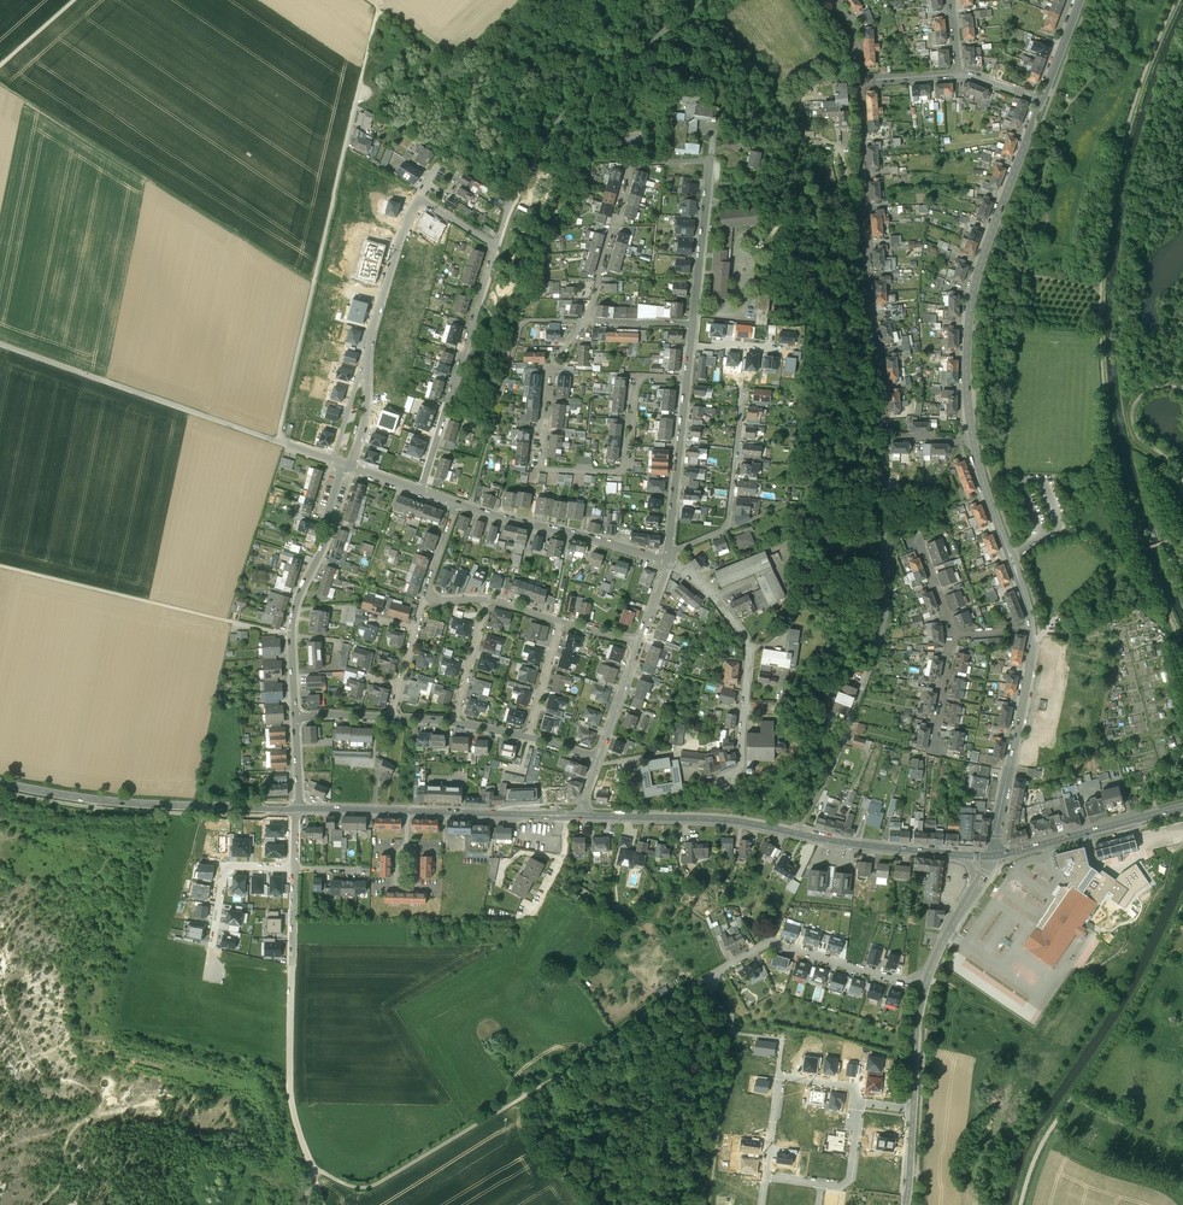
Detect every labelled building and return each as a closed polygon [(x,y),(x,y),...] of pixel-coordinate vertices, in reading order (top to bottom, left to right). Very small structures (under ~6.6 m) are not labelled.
[(847,4),(854,13),(855,12),(857,14),(863,10),(861,7),(862,6),(857,0),(852,0),(847,4)] [(931,6),(932,9),(933,9),(933,10),(933,12),(940,11),(940,8),(942,8),(941,0),(931,0),(931,6)] [(962,6),(964,6),(964,9),(971,9),(971,5),(972,5),(972,0),(961,0),(962,6)] [(1062,7),(1052,4),(1050,9),(1045,7),(1044,10),(1058,16),(1062,7)] [(914,16),(919,16),(918,12),(925,11),(925,8),(917,9),(917,11),(914,12),(914,16)] [(869,9),(863,12),(868,26),(875,23),(869,9)] [(991,10),(986,10),(982,10),(982,15),(982,18),(991,18),(991,10)] [(1058,16),(1044,10),(1043,13),(1048,15),(1046,20),(1055,24),(1058,16)] [(971,15),(963,15),(964,18),(962,19),(963,29),(973,29),(972,18),(971,18),(971,15)] [(942,17),(935,17),(935,20),(935,21),(934,21),(935,32),(945,31),(944,20),(942,20),(942,17)] [(1055,24),(1046,20),(1043,28),(1044,29),(1043,32),(1050,34),(1051,31),(1052,32),(1055,24)] [(871,27),(864,28),(864,31),(863,31),(863,39),(873,39),(873,30),(871,30),(871,27)] [(973,29),(963,29),(964,40),(965,40),(966,43),(973,42),(973,39),(974,39),(973,29)] [(945,31),(935,32),(936,42),(937,42),(937,46),(944,45),(944,42),(946,41),(945,31)] [(1105,40),(1095,35),(1093,41),(1102,45),(1105,40)] [(873,39),(863,39),(864,48),(879,47),(879,44),(874,44),(873,39)] [(925,42),(917,43),(917,51),(920,50),(925,50),(925,42)] [(1037,54),(1036,56),(1045,60),(1049,52),(1050,49),(1033,42),(1029,51),(1037,54)] [(879,47),(864,48),(864,57),(874,56),(874,51),(880,50),(879,47)] [(973,48),(963,49),(964,57),(974,57),(973,48)] [(948,50),(938,51),(938,53),(938,60),(949,59),(948,50)] [(874,56),(864,57),(865,65),(866,65),(866,69),(874,68),(874,65),(875,65),(874,56)] [(1045,60),(1036,56),(1034,61),(1029,59),(1028,62),(1042,68),(1045,60)] [(974,57),(964,57),(965,66),(974,65),(975,65),(974,57)] [(993,58),(989,68),(994,69),(998,58),(993,58)] [(949,59),(938,60),(939,66),(939,68),(949,67),(949,59)] [(1042,68),(1028,62),(1027,64),(1027,65),(1031,67),(1029,72),(1039,76),(1042,68)] [(1006,69),(1000,67),(997,73),(1003,76),(1006,69)] [(1039,76),(1029,72),(1026,80),(1028,81),(1027,84),(1034,86),(1035,84),(1036,84),(1039,76)] [(978,87),(968,83),(967,84),(964,83),(960,94),(964,95),(964,97),(968,98),(970,94),(974,96),(978,87)] [(952,84),(943,85),(944,95),(950,95),(952,94),(952,84)] [(943,85),(935,85),(935,95),(936,95),(938,95),(944,95),(943,85)] [(837,94),(846,94),(845,86),(834,86),(834,94),(837,94)] [(920,86),(912,87),(913,97),(917,96),(921,96),(920,86)] [(929,86),(920,86),(921,96),(927,96),(929,96),(929,86)] [(988,90),(978,87),(974,96),(984,100),(985,99),(987,100),(990,93),(987,92),(988,90)] [(994,94),(990,93),(987,100),(984,106),(988,108),(992,99),(994,94)] [(846,94),(837,94),(837,102),(838,108),(840,108),(840,104),(844,104),(846,104),(846,94)] [(868,95),(866,95),(867,103),(877,102),(876,94),(875,94),(868,95)] [(1027,103),(1019,99),(1019,100),(1018,102),(1016,108),(1021,110),(1021,108),(1026,110),(1027,106),(1026,106),(1027,103)] [(805,110),(819,109),(818,100),(812,101),(812,105),(805,106),(805,110)] [(877,102),(867,103),(867,112),(883,111),(882,108),(877,108),(877,102)] [(844,112),(840,112),(840,108),(838,108),(838,112),(838,115),(838,122),(847,121),(847,112),(844,112)] [(1021,110),(1016,108),(1015,110),(1010,108),(1010,109),(1009,111),(1023,116),(1026,110),(1021,108),(1021,110)] [(365,115),(364,118),(372,119),(373,115),(366,110),(365,115)] [(883,111),(867,112),(868,121),(878,120),(878,115),(883,114),(883,111)] [(1023,116),(1009,111),(1008,113),(1008,114),(1013,116),(1012,118),(1017,119),(1017,120),(1021,122),(1023,116)] [(372,119),(364,118),(365,115),(360,114),(357,125),(362,126),(362,130),(368,131),(369,125),(370,125),(370,124),(371,125),(372,119)] [(1021,122),(1017,120),(1017,119),(1012,118),(1012,119),(1009,126),(1017,129),(1018,126),(1020,126),(1021,122)] [(878,120),(868,121),(868,129),(870,129),(870,133),(877,132),(877,129),(878,129),(878,120)] [(847,121),(838,122),(839,131),(848,130),(847,121)] [(366,135),(358,129),(355,138),(358,139),(365,140),(366,135)] [(1008,137),(1007,136),(1004,145),(1014,149),(1017,140),(1015,140),(1016,138),(1013,137),(1014,134),(1009,133),(1008,137)] [(365,140),(358,139),(355,147),(359,149),(358,150),(368,153),(371,143),(365,140)] [(876,142),(872,142),(872,145),(868,145),(869,146),(867,146),(868,157),(878,157),(877,148),(877,146),(876,146),(876,142)] [(434,153),(421,145),(416,151),(415,152),(420,155),(415,162),(417,163),(416,165),(418,166),(419,164),(424,168),(434,153)] [(1014,149),(1004,145),(1001,153),(1002,153),(1000,157),(1005,158),(1005,156),(1009,158),(1009,156),(1011,157),(1014,149)] [(387,148),(380,163),(387,167),(393,151),(392,151),(387,148)] [(751,150),(747,166),(759,169),(762,153),(751,150)] [(992,151),(986,150),(983,162),(985,163),(985,166),(988,166),(992,151)] [(407,151),(402,157),(409,161),(413,155),(407,151)] [(878,157),(868,157),(868,168),(870,168),(870,170),(873,170),(873,172),(878,172),(878,170),(878,168),(878,166),(878,157)] [(422,173),(404,162),(396,174),(414,185),(422,173)] [(1002,164),(998,163),(996,167),(996,166),(992,176),(1002,180),(1005,170),(1004,170),(1005,168),(1001,166),(1002,164)] [(548,176),(551,171),(547,170),(546,172),(543,170),(544,167),(542,166),(540,169),(539,168),(538,171),(548,176)] [(614,169),(612,169),(612,170),(610,176),(609,180),(619,183),(622,172),(620,171),(614,169)] [(647,174),(637,171),(634,183),(644,186),(647,174)] [(471,180),(464,175),(460,181),(467,186),(469,183),(471,180)] [(1002,180),(992,176),(989,184),(988,186),(989,187),(987,190),(992,192),(993,190),(996,191),(996,189),(998,190),(1002,180)] [(687,179),(684,178),(682,193),(696,195),(697,185),(694,184),(686,183),(687,179)] [(878,178),(874,178),(874,180),(871,181),(871,182),(869,183),(869,191),(880,191),(879,182),(878,178)] [(619,183),(609,180),(606,192),(616,195),(619,183)] [(644,186),(634,183),(631,194),(641,197),(644,186)] [(482,184),(479,187),(487,192),(489,189),(482,184)] [(473,186),(472,188),(470,190),(478,195),(481,190),(477,187),(474,185),(473,186)] [(460,188),(457,195),(466,200),(467,199),(467,198),(470,194),(460,188)] [(880,191),(869,191),(870,200),(872,200),(872,202),(875,201),(875,204),(880,203),(880,199),(880,191)] [(616,195),(606,192),(602,203),(613,206),(616,195)] [(641,197),(631,194),(628,205),(638,208),(641,197)] [(990,198),(985,196),(984,199),(984,200),(983,200),(982,202),(980,208),(989,212),(991,206),(993,203),(991,203),(992,201),(989,200),(990,198)] [(459,203),(451,198),(446,205),(454,210),(456,207),(459,203)] [(386,214),(397,217),(400,204),(389,201),(386,214)] [(695,202),(685,201),(684,205),(682,205),(682,209),(684,209),(683,213),(691,214),(694,214),(695,202)] [(472,211),(459,203),(456,207),(469,216),(472,211)] [(613,206),(602,203),(601,208),(599,214),(606,216),(609,217),(613,206)] [(518,208),(532,215),(533,212),(519,205),(518,208)] [(638,208),(628,205),(624,216),(635,219),(638,208)] [(759,208),(720,212),(722,228),(733,227),(736,227),(760,224),(759,208)] [(989,212),(980,208),(977,216),(977,218),(976,220),(977,221),(978,222),(978,221),(980,222),(981,220),(984,221),(985,219),(986,220),(987,217),(989,212)] [(880,210),(876,210),(876,212),(872,213),(872,214),(871,214),(871,225),(881,225),(881,218),(881,215),(881,214),(881,213),(880,210)] [(419,250),(431,216),(420,212),(407,246),(419,250)] [(606,216),(599,214),(598,213),(595,221),(597,222),(595,225),(604,225),(606,216)] [(684,221),(677,220),(677,221),(676,233),(687,234),(693,234),(694,222),(684,221)] [(485,225),(481,231),(487,234),(491,228),(485,225)] [(604,225),(595,225),(593,233),(594,233),(601,235),(604,225)] [(881,225),(871,225),(872,236),(874,236),(874,237),(877,237),(877,240),(882,240),(882,237),(882,236),(882,235),(882,232),(881,225)] [(636,226),(628,226),(626,234),(629,235),(633,236),(636,226)] [(975,226),(974,226),(973,228),(972,230),(971,232),(968,240),(977,243),(980,236),(981,233),(980,233),(980,231),(977,230),(978,227),(976,227),(976,226),(975,226)] [(722,228),(722,233),(728,234),(727,251),(727,252),(726,252),(725,264),(729,265),(733,227),(722,228)] [(593,233),(587,231),(585,237),(592,239),(594,233),(593,233)] [(626,234),(619,232),(617,242),(627,245),(629,235),(626,234)] [(601,235),(594,233),(592,239),(591,242),(601,245),(604,236),(601,235)] [(728,234),(722,233),(720,250),(727,251),(728,234)] [(687,241),(679,240),(679,243),(678,253),(691,254),(692,243),(688,242),(687,241)] [(977,243),(968,240),(964,249),(964,250),(965,250),(963,254),(968,256),(969,253),(972,254),(972,253),(973,253),(975,250),(974,250),(977,243)] [(367,241),(361,259),(379,264),(385,246),(367,241)] [(601,245),(591,242),(589,252),(599,254),(601,245)] [(627,245),(617,242),(614,251),(624,254),(627,245)] [(949,244),(943,242),(941,248),(947,251),(949,244)] [(637,248),(627,245),(624,254),(630,256),(632,251),(636,252),(637,248)] [(882,245),(878,246),(878,248),(874,248),(875,250),(873,250),(873,259),(884,258),(883,251),(883,250),(882,248),(882,245)] [(473,249),(468,266),(463,283),(473,286),(478,269),(479,269),(484,252),(473,249)] [(950,252),(943,249),(942,249),(940,255),(941,256),(947,259),(950,252)] [(720,250),(714,250),(713,263),(712,263),(711,273),(715,273),(713,299),(712,298),(712,300),(725,301),(726,300),(725,300),(727,275),(728,275),(729,265),(725,264),(726,252),(727,252),(727,251),(720,250)] [(624,254),(614,251),(611,261),(621,264),(624,254)] [(599,254),(589,252),(586,261),(596,264),(599,254)] [(884,258),(873,259),(874,268),(876,268),(876,269),(879,269),(879,272),(884,271),(884,267),(884,263),(884,258)] [(373,284),(379,264),(361,259),(355,279),(373,284)] [(966,261),(961,259),(960,263),(959,263),(958,265),(956,271),(965,275),(968,267),(967,266),(968,265),(965,264),(966,261)] [(685,261),(677,260),(676,263),(675,273),(689,274),(690,261),(685,261)] [(596,264),(586,261),(583,271),(593,273),(596,264)] [(621,264),(611,261),(608,270),(618,273),(621,264)] [(965,275),(956,271),(953,279),(953,280),(953,281),(952,283),(956,285),(957,283),(960,284),(961,283),(962,283),(965,275)] [(884,277),(880,278),(880,280),(876,280),(876,282),(875,282),(875,293),(886,292),(885,283),(885,281),(884,277)] [(944,280),(937,279),(936,286),(943,287),(944,280)] [(553,282),(543,282),(543,288),(549,288),(549,290),(550,290),(553,290),(553,286),(553,282)] [(617,284),(605,284),(605,293),(617,294),(617,284)] [(674,285),(673,285),(672,294),(673,294),(673,295),(676,295),(676,296),(677,297),(686,298),(687,287),(686,286),(685,286),(674,285)] [(575,287),(565,286),(565,291),(562,291),(562,298),(567,298),(567,296),(574,296),(575,287)] [(955,292),(950,291),(950,295),(949,295),(949,296),(949,306),(959,306),(959,296),(958,296),(958,294),(955,294),(955,292)] [(886,292),(875,293),(876,303),(878,303),(878,305),(881,305),(881,307),(886,307),(886,304),(886,303),(886,302),(886,292)] [(470,297),(460,294),(455,311),(465,314),(470,297)] [(769,297),(758,296),(756,321),(755,326),(766,327),(769,297)] [(346,320),(363,325),(365,316),(367,312),(366,312),(369,303),(352,299),(346,320)] [(572,305),(566,304),(565,313),(570,314),(573,315),(580,316),(581,306),(572,305)] [(682,305),(664,304),(664,309),(671,309),(670,318),(671,318),(681,319),(681,314),(682,305)] [(608,308),(598,306),(597,317),(607,318),(608,308)] [(650,307),(638,306),(638,309),(637,319),(649,320),(650,307)] [(959,306),(949,306),(949,310),(949,317),(949,320),(949,321),(954,321),(954,319),(957,319),(957,317),(959,317),(959,306)] [(664,309),(650,307),(649,320),(656,320),(656,318),(668,320),(671,319),(671,318),(670,318),(671,309),(664,309)] [(627,309),(608,308),(607,318),(626,319),(627,309)] [(638,309),(627,309),(626,319),(637,320),(637,319),(638,309)] [(936,315),(925,315),(924,315),(924,323),(925,323),(936,323),(936,315)] [(452,323),(459,325),(460,322),(461,319),(448,316),(447,321),(452,323)] [(888,318),(883,319),(884,322),(880,322),(880,324),(879,324),(881,333),(891,330),(890,324),(889,322),(888,319),(888,318)] [(459,325),(452,323),(449,333),(459,336),(462,326),(459,325)] [(723,337),(725,328),(711,326),(710,337),(723,339),(723,337)] [(732,327),(725,326),(725,328),(723,337),(731,337),(732,334),(732,327)] [(954,326),(949,326),(949,327),(949,330),(948,330),(948,332),(948,339),(958,339),(958,331),(957,330),(957,329),(954,329),(954,326)] [(606,327),(602,327),(601,329),(593,329),(593,338),(602,338),(601,340),(606,341),(606,335),(606,334),(606,327)] [(749,340),(751,329),(736,327),(735,334),(735,339),(749,340)] [(355,331),(350,329),(347,342),(352,343),(357,344),(361,332),(355,331)] [(561,331),(550,330),(550,329),(548,329),(548,330),(547,339),(561,340),(561,331)] [(606,341),(606,342),(631,343),(638,344),(638,338),(638,331),(616,330),(616,334),(606,334),(606,335),(606,341)] [(891,330),(881,333),(883,342),(885,341),(886,343),(889,342),(889,344),(894,343),(893,339),(893,337),(891,330)] [(682,333),(669,332),(668,340),(682,341),(682,333)] [(459,336),(449,333),(446,342),(456,345),(459,336)] [(795,336),(779,334),(778,343),(794,345),(795,336)] [(958,339),(948,339),(948,348),(949,348),(948,352),(953,352),(953,350),(957,350),(957,348),(958,348),(958,339)] [(638,344),(631,343),(625,358),(635,358),(641,344),(638,344)] [(909,344),(902,345),(903,352),(905,352),(910,351),(909,344)] [(589,346),(579,346),(578,356),(589,356),(589,346)] [(344,361),(355,364),(358,352),(354,351),(347,349),(344,361)] [(680,350),(670,349),(669,360),(679,361),(680,350)] [(453,354),(443,351),(440,361),(450,364),(453,354)] [(800,353),(792,352),(791,360),(795,360),(795,362),(799,363),(800,353)] [(896,353),(891,354),(891,356),(888,356),(888,358),(886,358),(887,369),(897,368),(896,360),(896,358),(896,353)] [(536,354),(531,354),(531,360),(531,362),(536,362),(544,362),(544,354),(536,354)] [(726,366),(738,368),(739,355),(728,354),(726,366)] [(746,355),(746,360),(745,371),(757,373),(759,356),(755,356),(755,355),(750,355),(750,356),(746,355)] [(589,356),(578,356),(578,366),(588,367),(589,356)] [(702,357),(699,357),(696,379),(705,380),(706,374),(705,374),(705,367),(714,368),(716,359),(711,358),(702,357)] [(953,357),(948,357),(948,359),(948,361),(948,362),(947,372),(958,372),(958,361),(956,361),(956,359),(953,359),(953,357)] [(777,359),(766,358),(766,360),(765,369),(776,371),(777,359)] [(785,359),(783,374),(794,376),(795,362),(795,360),(791,360),(785,359)] [(679,361),(669,360),(669,365),(668,369),(668,370),(679,371),(679,361)] [(450,364),(440,361),(438,370),(447,373),(448,373),(450,364)] [(351,371),(339,368),(336,378),(349,381),(351,371)] [(897,368),(887,369),(887,379),(889,379),(889,381),(893,381),(893,383),(898,383),(897,379),(898,379),(897,368)] [(438,370),(434,370),(433,374),(436,375),(445,378),(447,373),(438,370)] [(958,372),(947,372),(947,381),(947,382),(947,383),(947,386),(952,387),(952,384),(956,384),(956,383),(957,383),(958,372)] [(538,375),(531,375),(530,387),(541,388),(542,376),(538,375)] [(571,377),(558,376),(557,387),(569,388),(571,377)] [(622,378),(615,377),(614,389),(625,391),(627,379),(622,378)] [(913,392),(910,377),(901,379),(903,394),(913,392)] [(444,382),(435,380),(432,389),(442,392),(445,383),(444,382)] [(345,390),(334,387),(331,399),(341,402),(345,390)] [(541,388),(530,387),(528,398),(539,399),(541,388)] [(569,388),(557,387),(556,397),(568,399),(569,388)] [(705,388),(696,387),(695,396),(704,397),(705,391),(705,388)] [(442,392),(432,389),(429,399),(439,402),(442,392)] [(625,391),(614,389),(613,401),(624,402),(625,391)] [(675,391),(663,389),(663,391),(663,397),(662,400),(674,401),(675,391)] [(769,391),(753,389),(752,402),(756,402),(768,403),(769,391)] [(893,390),(893,392),(890,392),(890,394),(888,394),(889,402),(899,402),(899,394),(898,394),(898,389),(893,390)] [(952,392),(943,392),(943,398),(941,398),(941,404),(946,404),(957,404),(957,399),(957,396),(955,396),(955,394),(952,394),(952,392)] [(410,413),(415,399),(408,396),(403,411),(410,413)] [(539,399),(528,398),(527,410),(538,411),(539,399)] [(674,401),(662,400),(661,410),(673,412),(674,401)] [(624,402),(613,401),(612,412),(617,413),(623,413),(624,402)] [(899,402),(889,402),(889,411),(891,411),(891,413),(894,413),(895,416),(900,415),(900,411),(899,407),(899,402)] [(957,404),(946,404),(946,411),(946,413),(947,413),(947,417),(952,417),(952,415),(955,415),(955,413),(956,413),(957,410),(956,410),(957,404)] [(565,406),(554,405),(553,416),(564,417),(565,406)] [(416,428),(429,432),(436,411),(424,406),(423,410),(420,409),(415,423),(418,424),(416,428)] [(335,409),(328,407),(325,418),(337,421),(340,410),(335,409)] [(703,408),(694,407),(693,417),(696,417),(696,419),(701,420),(701,418),(702,418),(702,414),(703,408)] [(757,409),(748,408),(746,418),(756,419),(757,415),(757,409)] [(376,426),(393,433),(399,416),(381,410),(376,426)] [(538,411),(527,410),(526,420),(526,421),(530,422),(537,422),(538,411)] [(564,417),(553,416),(552,428),(562,429),(564,417)] [(673,420),(660,419),(661,419),(660,422),(659,429),(671,430),(672,424),(673,420)] [(460,423),(450,420),(447,430),(457,433),(460,423)] [(937,420),(932,420),(932,423),(929,423),(929,428),(930,428),(931,427),(937,428),(937,420)] [(914,422),(911,422),(911,427),(910,427),(909,430),(911,430),(911,433),(920,433),(920,423),(914,422)] [(926,423),(920,423),(920,433),(929,433),(929,431),(930,431),(930,428),(929,428),(929,423),(926,423)] [(617,424),(611,424),(609,436),(620,437),(621,425),(617,424)] [(756,428),(745,427),(744,438),(754,440),(755,435),(756,428)] [(701,429),(691,428),(690,438),(700,439),(701,429)] [(671,430),(659,429),(658,439),(658,440),(670,441),(671,437),(671,430)] [(457,433),(447,430),(444,440),(446,440),(454,443),(457,433)] [(529,431),(519,430),(518,442),(529,443),(530,431),(529,431)] [(333,434),(323,431),(319,443),(329,446),(333,434)] [(385,438),(373,433),(370,443),(380,447),(382,447),(385,438)] [(563,436),(551,435),(550,446),(562,447),(563,443),(563,436)] [(620,437),(609,436),(608,447),(619,448),(620,437)] [(410,446),(424,451),(427,443),(419,440),(413,438),(410,446)] [(446,440),(444,449),(451,451),(452,452),(454,452),(457,443),(454,443),(446,440)] [(529,443),(518,442),(517,454),(528,455),(529,443)] [(891,453),(900,454),(900,443),(891,443),(891,445),(889,445),(889,448),(891,449),(891,453)] [(909,444),(900,443),(900,454),(908,454),(908,449),(910,449),(910,446),(909,445),(909,444)] [(939,445),(930,444),(930,454),(933,455),(935,455),(939,455),(939,445)] [(760,447),(743,445),(742,454),(747,455),(746,457),(759,458),(760,447)] [(948,445),(939,445),(939,455),(945,455),(948,455),(948,450),(950,450),(950,447),(948,447),(948,445)] [(421,459),(424,451),(410,446),(407,454),(413,456),(421,459)] [(562,447),(550,446),(549,456),(558,457),(561,457),(562,447)] [(619,448),(608,447),(607,459),(614,460),(618,460),(619,448)] [(699,450),(689,449),(688,457),(691,458),(698,458),(698,456),(699,450)] [(377,454),(368,451),(364,460),(369,462),(374,464),(377,454)] [(658,451),(653,451),(653,459),(667,459),(668,451),(658,451)] [(528,455),(517,454),(515,465),(517,465),(527,466),(528,455)] [(288,460),(282,458),(279,466),(285,468),(288,460)] [(451,461),(441,458),(438,467),(448,471),(451,461)] [(294,461),(288,459),(288,460),(285,468),(291,470),(294,461)] [(667,459),(653,459),(652,466),(667,467),(667,459)] [(965,494),(966,494),(971,492),(975,490),(964,461),(960,463),(955,465),(954,465),(965,494)] [(743,464),(741,464),(740,474),(749,475),(750,475),(750,472),(751,465),(743,464)] [(753,464),(752,464),(751,464),(751,465),(750,472),(757,473),(757,471),(759,471),(759,469),(760,465),(753,464)] [(667,467),(652,466),(652,473),(652,474),(657,474),(667,474),(667,467)] [(448,471),(438,467),(435,477),(436,477),(443,479),(445,480),(448,471)] [(322,471),(314,469),(312,476),(320,478),(322,471)] [(697,470),(687,469),(686,477),(688,478),(691,478),(693,478),(696,479),(697,473),(697,470)] [(320,478),(312,476),(310,483),(318,485),(320,478)] [(443,479),(436,477),(434,485),(440,487),(443,479)] [(658,482),(649,481),(648,491),(663,492),(664,483),(658,482)] [(752,483),(739,482),(738,493),(755,495),(756,484),(752,483)] [(318,485),(310,483),(308,490),(316,492),(318,485)] [(365,486),(355,483),(352,492),(362,495),(365,486)] [(616,494),(617,483),(606,483),(605,493),(616,494)] [(477,493),(484,495),(485,493),(494,496),(495,492),(498,493),(500,487),(494,485),(493,490),(479,485),(477,493)] [(316,492),(308,490),(306,497),(314,499),(316,492)] [(691,491),(685,490),(684,499),(693,500),(694,495),(701,495),(701,492),(700,492),(698,492),(691,491)] [(362,495),(352,492),(349,501),(359,505),(362,495)] [(494,496),(485,493),(484,495),(483,498),(485,498),(483,502),(493,506),(494,505),(497,498),(494,496)] [(531,495),(518,493),(518,495),(506,493),(503,506),(518,508),(518,506),(529,508),(531,495)] [(412,500),(399,495),(394,509),(404,513),(407,514),(412,500)] [(314,499),(306,497),(304,504),(312,506),(314,499)] [(546,499),(538,498),(536,513),(544,514),(546,499)] [(553,500),(546,499),(544,514),(550,515),(550,516),(551,516),(553,502),(553,500)] [(660,500),(650,499),(648,508),(659,509),(660,500)] [(426,505),(412,500),(407,514),(407,516),(420,521),(422,517),(426,505)] [(746,501),(736,500),(735,515),(736,515),(745,516),(746,506),(754,507),(755,502),(746,501)] [(359,505),(349,501),(346,511),(356,514),(359,505)] [(561,503),(553,502),(551,516),(557,517),(557,518),(559,519),(561,503)] [(569,504),(561,503),(559,519),(560,519),(561,518),(566,518),(569,504)] [(576,504),(569,503),(569,504),(566,518),(568,519),(569,518),(574,518),(576,504)] [(312,506),(304,504),(302,511),(310,514),(312,506)] [(584,505),(576,504),(574,518),(582,519),(584,505)] [(359,505),(356,514),(362,515),(365,506),(359,505)] [(437,509),(426,505),(422,517),(433,521),(437,509)] [(972,508),(971,508),(971,509),(974,517),(984,513),(981,505),(979,505),(972,508)] [(754,507),(746,506),(745,516),(748,516),(758,516),(759,507),(754,507)] [(692,509),(682,508),(681,518),(691,519),(692,509)] [(444,512),(437,509),(433,521),(439,523),(439,524),(442,517),(444,512)] [(356,514),(346,511),(343,520),(350,522),(353,524),(356,514)] [(301,515),(296,513),(294,519),(301,521),(301,520),(303,515),(301,515)] [(984,513),(974,517),(977,523),(977,524),(985,521),(987,521),(984,513)] [(359,525),(362,515),(356,514),(353,524),(359,525)] [(600,516),(593,514),(591,523),(600,525),(600,516)] [(745,516),(736,515),(736,518),(735,518),(734,520),(736,524),(737,525),(750,520),(748,516),(745,516)] [(470,519),(462,516),(458,527),(466,530),(467,527),(470,519)] [(658,518),(647,517),(646,526),(653,526),(653,527),(657,528),(658,518)] [(301,520),(301,521),(298,530),(307,533),(310,523),(301,520)] [(478,521),(473,536),(478,538),(477,538),(479,539),(479,538),(481,539),(485,523),(478,521)] [(320,526),(310,523),(307,533),(313,535),(317,536),(320,526)] [(600,525),(591,523),(589,531),(598,533),(598,531),(600,531),(601,526),(600,525)] [(487,543),(494,544),(496,533),(498,527),(491,525),(487,543)] [(518,528),(506,525),(504,535),(507,536),(506,538),(510,539),(511,537),(516,538),(518,528)] [(611,525),(607,525),(607,531),(607,535),(615,535),(616,525),(611,525)] [(417,530),(409,527),(406,534),(415,537),(417,530)] [(528,530),(518,528),(516,538),(516,539),(525,541),(526,541),(528,530)] [(632,530),(619,528),(618,535),(631,537),(631,533),(632,530)] [(341,530),(339,529),(336,538),(345,541),(348,532),(347,532),(341,530)] [(353,534),(348,532),(345,541),(350,542),(353,534)] [(432,534),(427,532),(426,533),(424,539),(436,543),(438,536),(432,534)] [(745,533),(735,538),(736,540),(735,540),(736,542),(736,541),(739,549),(744,547),(743,545),(752,541),(749,532),(745,534),(745,533)] [(631,533),(631,537),(631,540),(657,548),(659,547),(660,537),(653,536),(631,533)] [(990,534),(986,535),(986,533),(981,534),(983,538),(982,538),(985,547),(995,543),(992,535),(990,536),(990,534)] [(541,549),(542,542),(543,537),(535,535),(532,550),(540,551),(541,549)] [(345,541),(336,538),(333,548),(342,550),(345,541)] [(516,539),(516,538),(514,544),(514,548),(523,549),(524,550),(525,541),(516,539)] [(724,538),(713,542),(714,545),(717,550),(717,552),(728,548),(724,538)] [(436,543),(424,539),(422,546),(427,548),(433,550),(436,543)] [(551,539),(550,541),(548,551),(547,555),(560,558),(563,541),(551,539)] [(579,541),(571,539),(571,543),(569,542),(567,549),(576,551),(579,541)] [(941,539),(927,544),(929,551),(944,546),(941,539)] [(345,541),(342,550),(347,552),(350,542),(345,541)] [(587,543),(579,541),(576,551),(580,552),(584,553),(584,552),(586,546),(587,543)] [(995,543),(985,547),(988,555),(989,554),(990,559),(995,557),(994,555),(997,553),(996,552),(998,551),(995,543)] [(296,545),(292,544),(290,551),(298,553),(300,546),(296,545)] [(944,546),(929,551),(934,563),(948,558),(946,552),(944,546)] [(342,550),(333,548),(330,557),(337,559),(339,560),(342,550)] [(523,549),(514,548),(513,549),(513,552),(510,567),(519,570),(523,549)] [(576,551),(567,549),(567,551),(569,551),(567,558),(570,559),(572,559),(573,556),(575,553),(576,551)] [(342,550),(339,560),(344,562),(347,552),(342,550)] [(904,569),(911,567),(909,562),(910,562),(908,558),(913,556),(913,558),(917,557),(917,559),(919,558),(916,550),(899,556),(902,564),(903,564),(904,569)] [(603,556),(592,553),(589,563),(600,566),(603,556)] [(777,554),(767,558),(771,568),(781,563),(777,554)] [(430,559),(420,555),(417,565),(427,568),(430,559)] [(699,556),(690,562),(696,571),(699,568),(703,566),(705,564),(699,556)] [(756,556),(714,573),(720,588),(753,574),(756,579),(772,572),(771,568),(767,558),(766,557),(758,561),(756,556)] [(917,557),(913,558),(913,556),(908,558),(910,562),(909,562),(911,567),(913,572),(922,568),(919,558),(917,559),(917,557)] [(301,560),(294,557),(291,564),(299,567),(301,560)] [(622,562),(617,561),(616,566),(614,571),(616,571),(626,574),(627,571),(629,565),(629,564),(625,563),(625,562),(622,561),(622,562)] [(1001,564),(998,565),(997,562),(992,564),(994,568),(993,568),(996,576),(1006,573),(1003,565),(1002,565),(1001,564)] [(299,567),(291,564),(289,572),(297,574),(299,567)] [(427,568),(417,565),(414,574),(424,577),(427,568)] [(335,569),(326,566),(324,575),(332,577),(335,569)] [(922,568),(913,572),(916,581),(917,582),(919,585),(920,585),(923,584),(922,582),(925,580),(925,579),(926,578),(922,568)] [(951,568),(938,573),(943,586),(956,581),(951,568)] [(450,571),(443,569),(437,584),(446,587),(449,578),(451,572),(450,571)] [(644,569),(639,583),(643,585),(649,587),(654,575),(653,575),(652,573),(652,572),(644,569)] [(483,580),(486,573),(481,571),(480,572),(477,571),(476,571),(474,576),(470,586),(475,587),(476,586),(481,588),(483,580)] [(297,574),(289,572),(287,579),(295,581),(297,574)] [(772,572),(756,579),(760,589),(777,582),(772,572)] [(908,574),(911,583),(916,581),(913,572),(908,574)] [(466,575),(459,573),(458,576),(455,583),(455,585),(462,588),(463,585),(466,575)] [(1006,573),(996,576),(1000,585),(1000,584),(1002,588),(1006,587),(1005,584),(1008,583),(1008,582),(1009,581),(1006,573)] [(424,577),(414,574),(410,583),(420,587),(424,577)] [(332,577),(324,575),(321,584),(330,587),(331,583),(332,577)] [(337,579),(332,577),(331,583),(341,586),(342,581),(337,579)] [(502,579),(492,577),(490,587),(500,589),(502,579)] [(295,581),(287,579),(285,586),(293,588),(295,581)] [(521,580),(514,579),(513,583),(511,591),(511,592),(516,593),(515,594),(517,594),(520,581),(521,580)] [(520,581),(517,594),(522,595),(522,596),(524,596),(527,584),(527,583),(520,581)] [(610,585),(602,582),(600,589),(608,592),(610,585)] [(777,582),(760,589),(768,605),(770,604),(775,602),(785,597),(780,587),(777,582)] [(420,587),(410,583),(407,592),(417,596),(420,587)] [(680,584),(679,586),(676,583),(675,585),(678,587),(674,591),(675,591),(682,597),(687,591),(684,588),(680,584)] [(321,584),(318,594),(324,596),(327,597),(329,588),(330,587),(321,584)] [(527,584),(524,596),(529,597),(529,598),(531,599),(534,586),(534,585),(527,584)] [(534,586),(531,599),(536,600),(536,601),(538,601),(540,588),(541,588),(541,587),(534,586)] [(335,590),(329,588),(327,597),(326,599),(332,601),(335,590)] [(548,590),(541,588),(540,588),(538,601),(542,602),(542,603),(544,603),(545,602),(546,595),(548,590)] [(760,589),(748,595),(755,611),(768,605),(760,589)] [(929,591),(926,592),(925,589),(921,591),(922,595),(925,604),(934,600),(931,592),(930,592),(929,591)] [(995,590),(988,593),(991,603),(998,601),(995,590)] [(281,595),(269,591),(267,598),(268,599),(279,602),(281,595)] [(682,597),(675,591),(673,593),(671,595),(679,601),(682,597)] [(687,591),(682,597),(689,603),(694,597),(691,594),(687,591)] [(959,591),(947,596),(952,609),(964,604),(959,591)] [(1013,591),(1004,595),(1006,602),(1016,598),(1013,591)] [(289,597),(281,595),(279,602),(287,604),(289,597)] [(755,611),(748,595),(742,598),(744,603),(745,602),(747,607),(746,608),(749,614),(755,611)] [(375,598),(365,596),(362,608),(371,611),(375,598)] [(575,598),(567,596),(564,610),(572,612),(573,608),(575,598)] [(694,597),(689,603),(696,608),(702,601),(695,596),(694,597)] [(245,600),(238,598),(236,605),(243,607),(245,600)] [(384,601),(375,598),(371,611),(381,613),(382,606),(384,601)] [(742,598),(729,604),(734,614),(735,613),(741,610),(746,608),(747,607),(745,602),(744,603),(742,598)] [(1016,598),(1006,602),(1008,606),(1009,609),(1019,605),(1016,598)] [(279,602),(268,599),(266,606),(277,609),(279,602)] [(934,600),(925,604),(926,607),(928,612),(930,616),(931,615),(932,615),(934,614),(934,612),(937,610),(936,609),(937,608),(934,600)] [(287,604),(279,602),(277,609),(285,611),(287,604)] [(591,604),(582,602),(580,609),(579,615),(588,616),(591,604)] [(350,604),(347,621),(354,622),(355,617),(355,614),(356,608),(357,603),(350,604)] [(392,603),(390,609),(389,615),(398,618),(401,606),(392,603)] [(417,605),(411,603),(410,608),(411,608),(409,614),(415,615),(417,605)] [(242,607),(234,604),(232,612),(240,614),(242,607)] [(771,607),(770,604),(768,605),(755,611),(757,614),(771,607)] [(1019,605),(1009,609),(1010,612),(1012,616),(1021,612),(1019,605)] [(266,606),(264,613),(275,616),(277,609),(266,606)] [(410,608),(401,606),(398,618),(407,620),(409,614),(411,608),(410,608)] [(926,607),(921,609),(924,618),(930,616),(928,612),(926,607)] [(630,611),(625,609),(623,613),(625,614),(622,623),(620,622),(620,623),(630,626),(634,615),(638,616),(640,611),(632,608),(630,611)] [(285,611),(277,609),(275,616),(282,619),(285,611)] [(329,612),(312,609),(311,615),(314,616),(313,621),(326,623),(326,618),(328,618),(329,612)] [(686,615),(675,611),(673,615),(685,619),(686,615)] [(960,614),(952,617),(955,625),(962,623),(963,625),(973,624),(968,611),(967,611),(960,614)] [(674,616),(665,612),(662,620),(671,624),(674,616)] [(1021,612),(1012,616),(1014,623),(1024,619),(1021,612)] [(264,613),(262,621),(273,624),(273,623),(272,623),(275,616),(264,613)] [(500,614),(493,613),(491,618),(492,618),(490,626),(494,627),(501,629),(501,628),(503,621),(509,623),(510,617),(500,614)] [(282,619),(275,616),(272,623),(273,623),(280,626),(282,619)] [(471,623),(455,618),(453,624),(459,625),(457,633),(467,636),(471,623)] [(445,623),(428,619),(425,632),(428,633),(435,635),(437,627),(443,629),(445,623)] [(671,624),(662,620),(660,626),(659,625),(657,629),(668,633),(671,624)] [(326,623),(313,621),(312,626),(310,626),(309,632),(326,634),(327,628),(325,627),(326,623)] [(936,622),(931,623),(932,626),(932,627),(931,627),(931,628),(932,636),(942,635),(941,626),(940,626),(940,624),(936,624),(936,622)] [(377,628),(361,623),(359,629),(365,630),(363,638),(373,641),(377,628)] [(541,625),(533,623),(529,637),(534,639),(544,642),(548,628),(541,626),(541,625)] [(668,633),(657,629),(654,638),(664,641),(668,633)] [(790,629),(786,652),(791,653),(791,652),(796,653),(798,643),(797,642),(799,630),(790,629)] [(404,635),(388,630),(386,636),(392,637),(390,645),(401,648),(404,635)] [(583,637),(568,633),(566,641),(565,641),(564,646),(565,646),(572,648),(574,641),(581,643),(583,637)] [(1025,636),(1015,634),(1014,641),(1024,643),(1025,636)] [(504,639),(488,635),(484,648),(488,649),(495,651),(497,643),(503,645),(504,639)] [(942,635),(932,636),(932,643),(933,644),(933,646),(934,649),(938,648),(938,646),(941,645),(941,643),(943,643),(942,635)] [(1004,637),(988,639),(988,646),(1005,644),(1004,637)] [(271,640),(263,640),(264,648),(279,647),(279,639),(271,640)] [(988,639),(971,640),(971,647),(988,646),(988,639)] [(1024,643),(1014,641),(1013,646),(1011,645),(1011,649),(1023,651),(1024,643)] [(321,642),(308,642),(309,655),(321,655),(321,642)] [(679,646),(666,642),(665,646),(672,648),(677,650),(679,646)] [(1037,662),(1049,665),(1053,644),(1041,642),(1037,662)] [(350,645),(343,643),(341,655),(348,656),(350,645)] [(542,650),(526,645),(525,651),(530,652),(528,660),(535,662),(539,663),(542,650)] [(614,645),(609,658),(612,660),(620,662),(624,649),(614,645)] [(661,649),(651,645),(648,654),(657,657),(661,649)] [(279,647),(264,648),(264,655),(271,655),(280,654),(279,647)] [(369,652),(355,648),(353,656),(359,658),(357,665),(368,668),(372,654),(369,653),(369,652)] [(1060,662),(1064,662),(1066,653),(1068,654),(1069,649),(1062,648),(1060,662)] [(760,664),(761,664),(770,665),(789,668),(791,653),(786,652),(763,649),(760,664)] [(1023,651),(1011,649),(1010,651),(1012,651),(1011,656),(1021,658),(1023,651)] [(425,654),(419,652),(420,653),(419,657),(418,657),(416,665),(426,668),(428,660),(434,662),(435,656),(426,653),(425,654)] [(570,655),(562,653),(563,654),(561,660),(560,659),(558,667),(562,668),(567,669),(569,662),(576,664),(578,657),(570,655)] [(962,654),(958,653),(956,664),(966,666),(966,665),(968,664),(968,662),(967,660),(968,656),(968,655),(962,654)] [(657,657),(648,654),(645,663),(654,666),(655,666),(658,657),(657,657)] [(321,655),(309,655),(309,669),(322,668),(321,655)] [(348,656),(341,655),(339,667),(346,668),(346,667),(348,656)] [(491,657),(482,655),(479,668),(489,671),(491,663),(497,665),(499,659),(491,657)] [(388,658),(381,656),(379,661),(385,663),(383,670),(393,673),(397,660),(388,658)] [(938,656),(933,656),(932,658),(932,660),(932,659),(932,660),(930,668),(941,670),(942,662),(941,661),(941,660),(937,659),(938,656)] [(1021,658),(1011,656),(1010,663),(1020,665),(1021,658)] [(451,660),(444,658),(443,662),(442,664),(448,665),(447,669),(446,673),(456,676),(460,663),(451,660)] [(271,662),(264,663),(265,670),(280,669),(280,662),(271,662)] [(737,662),(726,662),(725,674),(728,674),(727,683),(735,683),(736,683),(737,662)] [(602,663),(601,663),(598,673),(605,675),(604,680),(603,680),(606,681),(613,683),(618,669),(610,666),(602,663)] [(654,666),(645,663),(642,671),(651,674),(654,666)] [(770,665),(761,664),(759,672),(769,674),(770,665)] [(966,666),(956,664),(954,671),(965,673),(966,666)] [(536,669),(523,666),(519,680),(533,684),(535,678),(533,678),(536,669)] [(941,670),(930,668),(929,674),(929,676),(929,677),(929,680),(928,681),(933,682),(934,680),(937,680),(937,678),(939,679),(941,670)] [(280,669),(265,670),(265,677),(272,677),(281,677),(280,669)] [(1013,671),(1009,670),(1008,673),(1008,674),(1008,675),(1006,683),(1016,685),(1018,676),(1016,676),(1016,674),(1013,673),(1013,672),(1013,671)] [(1162,672),(1165,682),(1170,680),(1166,670),(1162,672)] [(354,682),(355,678),(348,676),(349,672),(345,671),(344,679),(348,680),(354,682)] [(759,672),(757,681),(768,683),(769,677),(769,674),(759,672)] [(572,678),(556,674),(552,687),(554,688),(562,690),(565,682),(570,684),(572,678)] [(1039,676),(1037,697),(1049,698),(1052,678),(1039,676)] [(322,677),(307,677),(307,688),(322,687),(322,677)] [(956,679),(954,678),(952,686),(951,687),(964,690),(966,681),(964,680),(956,679)] [(492,683),(475,679),(472,692),(481,694),(482,694),(484,687),(490,689),(492,683)] [(651,683),(639,679),(636,688),(638,688),(645,691),(648,692),(651,684),(651,683)] [(354,682),(348,680),(346,685),(352,687),(350,695),(361,698),(364,684),(354,682)] [(417,682),(411,681),(408,694),(411,695),(418,697),(420,689),(426,691),(428,685),(417,682)] [(856,689),(842,683),(832,710),(846,715),(856,689)] [(1016,685),(1006,683),(1004,691),(1005,691),(1004,695),(1009,696),(1009,694),(1012,694),(1013,693),(1015,693),(1016,685)] [(272,685),(266,685),(266,692),(282,691),(281,684),(272,684),(272,685)] [(604,688),(594,685),(592,690),(598,692),(596,699),(606,703),(610,690),(604,688)] [(389,690),(372,686),(371,692),(376,694),(374,704),(384,707),(389,690)] [(443,689),(436,687),(434,693),(440,694),(438,702),(448,705),(452,692),(443,689)] [(522,689),(514,687),(513,693),(519,694),(517,702),(527,705),(531,692),(530,692),(522,689)] [(932,688),(927,687),(927,691),(926,691),(926,693),(924,702),(934,704),(936,693),(935,693),(935,691),(931,691),(932,688)] [(964,690),(951,687),(952,689),(950,696),(953,697),(960,698),(963,698),(964,690)] [(645,691),(638,688),(634,697),(642,700),(645,691)] [(732,692),(721,690),(719,699),(722,700),(729,702),(732,703),(734,697),(735,695),(734,694),(735,693),(732,692)] [(282,691),(266,692),(266,699),(266,700),(273,699),(282,699),(282,691)] [(316,695),(308,696),(308,707),(320,706),(319,695),(316,695)] [(418,697),(411,695),(409,703),(416,705),(418,697)] [(567,699),(551,695),(546,712),(551,714),(552,709),(557,710),(559,703),(565,705),(567,699)] [(642,700),(634,697),(631,706),(640,709),(640,708),(642,708),(643,706),(644,704),(642,704),(643,701),(644,701),(645,701),(642,700)] [(477,701),(470,699),(466,713),(477,716),(479,708),(485,709),(486,703),(477,701)] [(1046,701),(1040,700),(1038,710),(1045,711),(1046,701)] [(1007,702),(1003,701),(1002,706),(1000,716),(1010,718),(1012,707),(1010,707),(1010,705),(1007,704),(1007,702)] [(934,704),(924,702),(922,711),(917,710),(916,715),(922,716),(926,717),(927,715),(930,716),(931,714),(932,714),(934,704)] [(952,704),(949,703),(947,713),(960,715),(961,706),(959,705),(952,704)] [(602,713),(586,707),(584,713),(590,715),(587,722),(590,723),(598,726),(598,725),(599,723),(599,722),(600,718),(602,713)] [(911,709),(904,708),(902,714),(909,716),(911,709)] [(525,713),(510,709),(507,721),(522,725),(525,713)] [(557,710),(552,709),(551,714),(554,715),(562,717),(564,712),(557,710)] [(638,717),(628,713),(625,721),(625,720),(623,725),(633,729),(638,717)] [(736,715),(727,713),(725,727),(734,728),(736,715)] [(960,715),(947,713),(945,721),(955,723),(958,724),(960,715)] [(553,718),(545,716),(541,729),(552,732),(554,724),(559,726),(560,726),(560,724),(561,720),(553,718)] [(1010,718),(1000,716),(998,727),(997,731),(1002,732),(1002,729),(1006,730),(1006,728),(1008,728),(1010,718)] [(1107,719),(1107,727),(1116,726),(1115,719),(1107,719)] [(772,720),(760,720),(760,732),(759,732),(759,733),(754,733),(754,732),(753,732),(753,733),(748,733),(748,732),(747,732),(747,741),(754,741),(754,738),(772,737),(773,737),(773,733),(772,733),(772,720)] [(925,726),(925,723),(921,722),(920,725),(920,726),(919,729),(918,735),(928,737),(930,729),(928,728),(928,727),(925,726)] [(864,724),(858,723),(855,732),(862,734),(864,724)] [(676,724),(673,744),(682,745),(684,725),(676,724)] [(316,726),(305,727),(306,743),(316,743),(316,726)] [(351,727),(337,726),(336,729),(336,740),(351,740),(351,741),(372,742),(373,729),(351,728),(351,727)] [(588,730),(579,727),(578,733),(583,735),(581,742),(591,745),(596,733),(588,730)] [(273,728),(270,728),(270,736),(285,736),(284,728),(281,728),(273,728)] [(954,730),(952,730),(952,731),(951,731),(950,738),(950,740),(962,742),(962,740),(963,740),(964,734),(963,734),(964,732),(954,730)] [(430,733),(426,733),(424,733),(420,733),(419,739),(419,746),(424,746),(424,747),(426,747),(426,746),(430,747),(430,733)] [(446,734),(430,733),(430,747),(445,747),(446,747),(446,745),(446,734)] [(928,737),(918,735),(917,741),(912,741),(911,744),(916,745),(916,748),(925,750),(925,745),(926,746),(928,737)] [(285,736),(270,736),(271,744),(281,744),(285,743),(285,736)] [(864,739),(854,736),(852,743),(863,746),(864,739)] [(469,737),(453,737),(453,747),(453,749),(453,750),(468,751),(468,749),(469,737)] [(773,737),(772,737),(754,738),(754,741),(747,741),(746,752),(754,751),(754,755),(773,755),(773,751),(777,751),(777,752),(778,752),(778,751),(781,751),(782,752),(783,752),(782,751),(784,748),(785,749),(785,748),(784,748),(784,745),(785,744),(784,744),(782,741),(782,740),(781,741),(777,741),(777,737),(773,737)] [(1001,737),(996,737),(995,741),(995,743),(993,750),(1004,751),(1005,743),(1003,742),(1004,741),(1000,740),(1001,737)] [(625,742),(616,739),(612,750),(614,751),(621,753),(625,742)] [(488,741),(476,740),(476,752),(488,753),(488,741)] [(962,742),(950,740),(950,741),(949,741),(948,747),(949,747),(948,749),(953,750),(960,751),(961,749),(962,744),(962,742)] [(1018,762),(1030,764),(1033,743),(1021,741),(1018,762)] [(517,746),(502,743),(500,754),(515,757),(517,746)] [(715,748),(710,750),(710,753),(711,755),(718,754),(720,753),(720,750),(719,747),(715,748)] [(549,756),(551,751),(538,748),(537,753),(549,756)] [(706,753),(681,750),(680,760),(683,761),(682,766),(689,767),(690,761),(699,762),(699,766),(703,767),(703,763),(705,763),(706,754),(706,753)] [(960,751),(953,750),(952,757),(959,758),(960,751)] [(1004,751),(993,750),(992,756),(987,755),(986,761),(996,763),(996,761),(1000,761),(1000,760),(1002,760),(1004,751)] [(274,751),(271,751),(271,759),(286,759),(285,751),(282,751),(274,751)] [(371,752),(332,751),(332,758),(371,759),(371,752)] [(725,751),(723,751),(723,752),(722,753),(725,761),(735,758),(734,752),(726,755),(725,751)] [(979,752),(972,751),(970,761),(977,763),(979,752)] [(713,763),(711,755),(710,753),(706,754),(705,763),(707,777),(715,776),(715,774),(713,768),(713,766),(713,763)] [(720,753),(718,754),(720,763),(721,766),(726,764),(725,761),(722,753),(720,753)] [(515,757),(513,764),(520,766),(521,758),(515,757)] [(648,764),(649,770),(672,767),(675,784),(652,788),(644,789),(645,796),(683,791),(678,760),(670,762),(669,757),(648,760),(648,764)] [(735,758),(725,761),(726,764),(727,769),(733,766),(735,765),(735,763),(735,758)] [(918,759),(913,758),(910,775),(918,776),(918,775),(922,775),(923,767),(922,767),(922,761),(920,760),(920,761),(918,761),(918,759)] [(286,759),(271,759),(272,767),(286,766),(286,759)] [(499,761),(492,759),(491,766),(490,771),(488,778),(488,779),(492,780),(494,780),(499,761)] [(392,764),(383,760),(380,769),(383,771),(379,780),(388,784),(395,767),(391,765),(392,764)] [(846,760),(843,767),(852,770),(854,763),(846,760)] [(587,766),(578,763),(576,766),(575,772),(577,772),(576,774),(579,775),(580,773),(584,775),(587,766)] [(644,789),(652,788),(649,770),(648,764),(640,765),(644,789)] [(721,766),(713,768),(715,774),(727,769),(726,764),(721,766)] [(978,777),(988,779),(990,768),(980,766),(978,777)] [(1033,769),(1027,768),(1026,776),(1034,777),(1036,768),(1033,769)] [(512,774),(505,772),(503,782),(507,783),(508,779),(511,780),(512,774)] [(328,776),(322,774),(320,780),(326,782),(328,776)] [(525,777),(512,774),(511,780),(523,783),(525,777)] [(976,788),(986,789),(988,779),(978,777),(971,776),(969,786),(976,788)] [(1022,777),(1015,776),(1013,787),(1024,789),(1025,784),(1027,785),(1028,781),(1025,780),(1022,779),(1022,777)] [(1082,783),(1077,784),(1079,791),(1100,786),(1098,779),(1092,780),(1087,781),(1082,783)] [(317,783),(310,780),(306,791),(313,793),(317,784),(317,783)] [(569,781),(568,781),(568,785),(569,793),(569,797),(577,797),(582,783),(577,781),(569,781)] [(268,785),(267,785),(267,788),(266,788),(266,791),(268,791),(268,795),(288,794),(288,790),(290,790),(289,787),(288,787),(288,784),(287,784),(277,784),(268,785)] [(319,785),(317,784),(313,793),(313,794),(324,798),(328,788),(325,787),(319,785)] [(495,785),(486,785),(486,786),(486,792),(486,794),(486,807),(494,806),(494,804),(494,796),(494,791),(495,791),(495,785)] [(560,786),(560,793),(569,793),(568,785),(566,785),(566,786),(560,786)] [(444,787),(425,786),(425,788),(425,801),(432,801),(432,802),(435,802),(435,801),(443,802),(444,787)] [(462,787),(444,787),(443,802),(451,802),(454,803),(454,802),(462,802),(462,787)] [(537,800),(537,787),(513,788),(506,789),(504,797),(504,801),(504,802),(510,801),(537,800)] [(1024,789),(1013,787),(1013,791),(1012,791),(1012,794),(1010,806),(1020,808),(1021,802),(1025,803),(1026,797),(1025,797),(1026,793),(1023,792),(1024,789)] [(1119,787),(1102,792),(1103,798),(1106,809),(1124,804),(1119,787)] [(1144,787),(1137,788),(1138,796),(1145,794),(1144,787)] [(986,789),(976,788),(974,796),(984,798),(986,789)] [(1067,790),(1062,791),(1064,797),(1070,818),(1074,816),(1072,810),(1077,809),(1080,808),(1076,792),(1075,788),(1071,789),(1067,790)] [(847,801),(851,803),(856,791),(852,789),(847,801)] [(1062,789),(1056,790),(1057,794),(1058,798),(1059,798),(1064,797),(1062,791),(1062,789)] [(1042,791),(1036,793),(1039,803),(1045,802),(1042,791)] [(600,792),(597,792),(596,800),(607,801),(608,793),(607,793),(600,792)] [(471,797),(466,797),(466,806),(479,807),(486,807),(486,794),(481,794),(481,798),(471,797)] [(827,802),(831,803),(834,798),(827,795),(824,801),(827,802)] [(500,796),(494,796),(494,804),(501,804),(502,801),(504,801),(504,797),(500,796)] [(1070,818),(1064,797),(1059,798),(1061,805),(1064,815),(1065,819),(1070,818)] [(1096,797),(1090,799),(1091,801),(1085,803),(1088,817),(1107,812),(1106,809),(1103,798),(1096,800),(1096,797)] [(839,801),(834,798),(831,803),(835,804),(834,808),(832,815),(834,815),(834,816),(839,801)] [(1058,798),(1052,800),(1054,807),(1061,805),(1059,798),(1058,798)] [(1045,802),(1039,803),(1041,811),(1046,810),(1045,809),(1054,807),(1052,800),(1045,802)] [(984,801),(976,801),(975,808),(975,810),(984,810),(984,801)] [(881,806),(870,802),(868,808),(867,812),(869,813),(868,817),(866,822),(871,823),(870,825),(876,827),(877,822),(879,823),(882,812),(879,811),(881,806)] [(1020,808),(1010,806),(1009,811),(1008,814),(1010,814),(1009,820),(1015,819),(1015,820),(1017,819),(1018,819),(1025,819),(1024,815),(1024,808),(1020,808)] [(975,808),(960,807),(959,824),(958,828),(958,834),(957,845),(972,846),(974,821),(975,821),(975,810),(975,808)] [(1054,807),(1045,809),(1046,810),(1048,818),(1056,815),(1054,807)] [(1056,815),(1048,818),(1046,810),(1041,811),(1043,818),(1047,835),(1057,832),(1055,827),(1059,825),(1056,815)] [(919,818),(923,818),(923,811),(915,811),(914,816),(914,825),(913,829),(916,829),(916,827),(918,827),(919,818)] [(848,812),(844,823),(844,825),(841,835),(853,836),(854,833),(855,831),(848,828),(850,823),(853,814),(848,812)] [(1060,816),(1059,814),(1056,815),(1059,825),(1055,827),(1057,832),(1063,830),(1061,820),(1060,816)] [(1074,816),(1070,818),(1072,828),(1081,825),(1079,817),(1079,815),(1074,816)] [(826,819),(817,816),(814,827),(823,829),(826,819)] [(335,817),(327,817),(326,828),(330,828),(335,828),(335,817)] [(357,817),(346,817),(346,829),(357,829),(357,817)] [(366,818),(357,817),(357,829),(357,830),(366,830),(366,818)] [(990,818),(982,817),(981,822),(975,821),(974,821),(972,846),(984,847),(985,835),(987,835),(988,823),(989,824),(990,818)] [(388,819),(376,818),(375,828),(388,828),(388,819)] [(894,818),(890,818),(889,821),(889,830),(899,831),(899,827),(899,822),(894,821),(894,818)] [(913,829),(913,831),(921,832),(922,826),(922,820),(923,818),(919,818),(918,827),(916,827),(916,829),(913,829)] [(1036,819),(1029,821),(1029,822),(1032,832),(1034,831),(1035,838),(1047,835),(1043,818),(1037,820),(1036,819)] [(1065,819),(1061,820),(1063,830),(1072,828),(1070,818),(1065,819)] [(401,819),(388,819),(388,828),(401,829),(401,819)] [(425,820),(412,819),(412,829),(425,830),(425,820)] [(832,821),(826,819),(823,829),(837,834),(840,824),(832,821)] [(1009,820),(1006,840),(1009,845),(1018,842),(1016,832),(1014,826),(1015,824),(1015,820),(1015,819),(1009,820)] [(438,820),(425,820),(425,830),(438,830),(438,820)] [(472,821),(448,820),(448,833),(471,834),(472,825),(472,821)] [(489,825),(472,825),(471,841),(476,841),(484,841),(489,841),(489,825)] [(512,828),(503,828),(503,825),(497,825),(497,827),(497,835),(497,837),(498,837),(512,838),(512,828)] [(267,827),(267,836),(275,836),(283,836),(283,826),(269,826),(267,827)] [(314,827),(306,827),(306,830),(306,837),(306,838),(314,839),(314,827)] [(323,827),(314,827),(314,839),(322,839),(323,839),(323,836),(323,827)] [(1025,829),(1019,831),(1016,832),(1018,842),(1028,840),(1025,829)] [(899,831),(889,830),(888,840),(898,841),(899,831)] [(334,838),(334,841),(342,841),(342,838),(342,831),(335,831),(335,838),(334,838)] [(909,832),(899,831),(898,841),(908,842),(909,832)] [(921,832),(913,831),(912,842),(921,843),(921,832)] [(930,833),(927,832),(926,843),(934,844),(935,833),(930,833)] [(943,834),(935,833),(934,844),(942,844),(943,834)] [(958,834),(945,834),(945,845),(957,845),(958,834)] [(1128,836),(1101,843),(1101,842),(1095,844),(1098,856),(1137,846),(1134,834),(1128,836)] [(609,836),(592,836),(592,846),(592,850),(609,850),(609,836)] [(646,855),(636,852),(636,851),(629,849),(632,838),(621,836),(619,844),(622,845),(617,863),(623,865),(624,862),(629,864),(629,861),(644,865),(646,855)] [(578,838),(573,838),(573,852),(579,852),(579,847),(585,847),(585,837),(578,838)] [(733,838),(721,837),(720,847),(726,848),(726,855),(732,856),(732,848),(733,838)] [(234,839),(233,839),(233,845),(233,856),(241,857),(242,839),(234,839)] [(242,839),(241,857),(250,857),(250,845),(251,840),(250,840),(242,839)] [(651,850),(650,855),(655,856),(657,843),(657,841),(648,839),(647,842),(645,849),(651,850)] [(750,840),(740,839),(739,852),(742,852),(742,854),(745,854),(750,847),(750,844),(750,840)] [(647,842),(638,841),(636,851),(636,852),(644,854),(645,849),(647,842)] [(774,846),(765,841),(764,843),(763,843),(761,845),(763,846),(760,850),(769,855),(774,846)] [(708,843),(695,843),(695,842),(686,842),(686,855),(686,862),(695,862),(695,854),(699,854),(699,856),(708,856),(708,843)] [(666,844),(657,843),(655,856),(668,857),(669,849),(666,848),(666,844)] [(754,845),(750,844),(750,847),(745,854),(749,855),(751,855),(754,845)] [(275,845),(266,845),(265,857),(283,858),(283,846),(275,845)] [(774,846),(769,855),(772,857),(777,848),(774,846)] [(1081,885),(1093,868),(1090,865),(1085,847),(1057,854),(1061,867),(1065,870),(1065,873),(1069,876),(1071,874),(1072,879),(1073,886),(1078,889),(1081,885)] [(790,855),(784,852),(774,867),(780,870),(790,877),(791,877),(797,868),(787,862),(789,860),(787,859),(790,855)] [(391,856),(381,855),(380,876),(391,876),(391,856)] [(432,856),(421,856),(421,877),(431,877),(432,856)] [(498,857),(492,857),(488,880),(495,881),(499,857),(498,857)] [(544,863),(531,857),(522,875),(533,880),(535,881),(544,863)] [(928,859),(918,858),(917,869),(926,870),(928,859)] [(937,860),(928,859),(926,870),(935,871),(937,860)] [(870,862),(859,861),(858,868),(858,874),(868,875),(869,875),(869,871),(870,862)] [(888,864),(877,863),(876,872),(876,876),(887,877),(888,864)] [(197,872),(198,872),(197,877),(197,878),(212,881),(214,872),(214,865),(198,865),(197,872)] [(905,866),(901,866),(901,865),(899,865),(895,865),(894,877),(898,877),(899,875),(908,876),(910,866),(905,866)] [(1136,865),(1120,876),(1116,880),(1103,870),(1101,873),(1093,868),(1081,885),(1078,889),(1098,903),(1099,904),(1109,890),(1114,895),(1112,899),(1118,904),(1125,908),(1134,895),(1150,884),(1144,876),(1136,865)] [(827,871),(810,869),(807,888),(814,889),(815,888),(817,889),(818,890),(824,890),(827,871)] [(787,882),(790,877),(780,870),(777,875),(787,882)] [(935,877),(926,876),(925,883),(923,902),(930,903),(938,904),(942,872),(935,871),(935,877)] [(851,874),(834,872),(832,891),(838,892),(839,891),(841,891),(842,892),(849,893),(851,874)] [(522,875),(520,874),(511,891),(521,896),(524,898),(533,880),(522,875)] [(271,893),(283,893),(283,884),(283,875),(271,875),(271,886),(271,893)] [(233,893),(244,893),(245,893),(245,884),(245,876),(234,876),(233,888),(233,893)] [(886,885),(887,877),(879,876),(878,884),(886,885)] [(264,877),(253,877),(252,893),(263,894),(264,886),(264,877)] [(322,878),(314,878),(313,891),(322,891),(322,889),(322,879),(322,878)] [(341,881),(331,881),(331,888),(331,894),(332,894),(341,894),(341,881)] [(356,881),(341,881),(341,894),(341,895),(355,896),(355,894),(356,881)] [(365,882),(356,881),(355,894),(360,894),(362,892),(365,892),(365,882)] [(595,884),(591,881),(587,887),(591,889),(595,884)] [(798,886),(789,881),(785,887),(795,893),(798,886)] [(209,887),(195,884),(192,898),(207,900),(208,897),(210,898),(211,890),(208,890),(209,887)] [(1078,889),(1073,886),(1070,889),(1042,930),(1037,926),(1024,946),(1054,967),(1077,934),(1081,937),(1087,928),(1083,925),(1098,903),(1078,889)] [(1037,926),(1042,930),(1070,889),(1066,886),(1062,887),(1055,897),(1056,898),(1049,908),(1049,909),(1037,926)] [(406,892),(385,892),(385,902),(405,903),(406,892)] [(426,893),(406,892),(405,903),(426,903),(426,893)] [(208,908),(202,906),(196,905),(195,915),(206,917),(208,908)] [(612,905),(609,912),(615,914),(618,907),(612,905)] [(930,909),(928,909),(926,926),(938,927),(939,917),(943,917),(944,910),(930,909)] [(243,913),(242,913),(235,911),(229,911),(227,924),(229,924),(240,926),(241,926),(243,913)] [(737,920),(739,927),(742,925),(740,916),(734,917),(735,920),(737,920)] [(706,918),(714,937),(722,933),(718,925),(713,927),(709,917),(706,918)] [(268,918),(267,918),(267,927),(265,927),(265,934),(272,934),(272,933),(281,933),(282,919),(278,919),(268,918)] [(967,926),(971,928),(976,921),(971,918),(967,926)] [(780,936),(795,941),(799,927),(785,922),(783,926),(780,936)] [(239,933),(240,926),(229,924),(228,931),(230,931),(239,933)] [(188,925),(186,931),(204,934),(205,927),(195,926),(188,925)] [(737,927),(729,931),(737,945),(745,941),(744,938),(745,937),(742,932),(740,932),(737,927)] [(802,942),(810,944),(814,931),(806,928),(804,935),(802,942)] [(202,940),(204,934),(186,931),(185,937),(193,939),(202,940)] [(729,950),(737,945),(729,931),(723,935),(721,936),(721,937),(726,944),(724,945),(727,948),(728,948),(729,950)] [(822,933),(814,931),(810,944),(817,946),(819,940),(822,933)] [(236,938),(229,936),(224,935),(222,946),(235,948),(236,938)] [(826,949),(833,951),(837,937),(830,935),(828,943),(826,949)] [(844,939),(837,937),(833,951),(840,953),(842,947),(844,939)] [(275,942),(265,942),(265,956),(272,956),(281,956),(281,943),(275,942)] [(877,965),(879,959),(881,951),(871,948),(867,962),(877,965)] [(789,958),(774,953),(770,965),(777,967),(777,965),(786,968),(789,960),(789,958)] [(889,953),(885,967),(890,969),(891,967),(896,969),(897,964),(900,956),(899,956),(889,953)] [(808,964),(797,961),(793,974),(805,977),(806,973),(808,964)] [(756,962),(744,969),(750,977),(753,975),(754,977),(758,974),(757,973),(761,971),(759,967),(756,962)] [(768,974),(763,965),(759,967),(761,971),(764,977),(768,974)] [(816,966),(816,967),(813,977),(812,979),(823,983),(827,970),(816,966)] [(840,975),(833,973),(830,983),(828,988),(841,992),(844,983),(846,975),(840,974),(840,975)] [(852,977),(852,978),(849,989),(848,990),(860,994),(864,981),(852,977)] [(883,986),(871,983),(869,991),(867,996),(878,1000),(883,986)] [(901,992),(890,989),(887,998),(885,1002),(897,1006),(901,992)] [(775,1043),(755,1040),(753,1053),(768,1055),(768,1053),(773,1054),(775,1043)] [(862,1050),(861,1060),(868,1061),(868,1056),(869,1051),(862,1050)] [(804,1069),(816,1070),(818,1057),(805,1055),(804,1069)] [(882,1058),(868,1056),(868,1061),(867,1068),(880,1070),(882,1058)] [(834,1071),(836,1061),(836,1058),(825,1057),(823,1072),(834,1073),(834,1071)] [(855,1075),(855,1072),(856,1064),(847,1063),(846,1074),(855,1075)] [(880,1083),(881,1078),(879,1078),(869,1077),(868,1076),(867,1084),(866,1084),(865,1087),(866,1088),(865,1093),(872,1094),(872,1093),(877,1093),(877,1089),(879,1089),(879,1083),(880,1083)] [(767,1092),(768,1081),(767,1080),(756,1079),(755,1085),(754,1085),(753,1090),(767,1092)] [(844,1093),(831,1091),(829,1101),(829,1107),(838,1108),(839,1101),(843,1101),(844,1093)] [(846,1137),(845,1137),(836,1136),(829,1134),(828,1141),(830,1141),(829,1149),(844,1151),(846,1137)] [(877,1135),(876,1149),(893,1151),(895,1137),(877,1135)] [(742,1150),(758,1152),(760,1141),(744,1139),(742,1150)] [(776,1161),(792,1163),(793,1154),(787,1153),(778,1151),(776,1161)] [(740,1169),(755,1171),(757,1159),(742,1157),(740,1169)]
